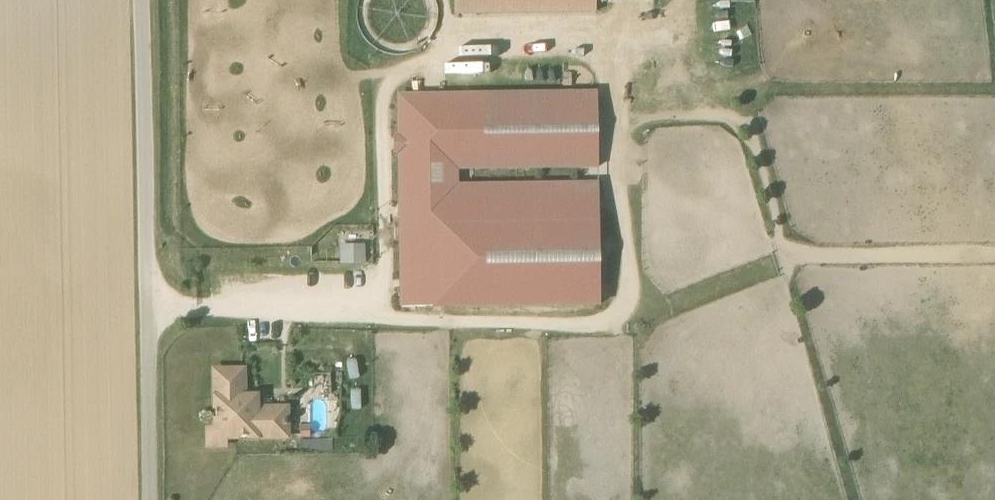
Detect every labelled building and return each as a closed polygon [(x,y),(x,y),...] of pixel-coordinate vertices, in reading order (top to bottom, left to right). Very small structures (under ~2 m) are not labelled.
[(486,15),(596,13),(596,0),(485,0),(486,15)] [(459,170),(599,168),(598,93),(400,96),(402,307),(601,304),(599,182),(460,184),(459,170)] [(366,262),(366,243),(341,244),(342,263),(366,262)] [(244,397),(243,370),(216,371),(216,429),(225,438),(287,437),(287,409),(256,409),(256,397),(244,397)]
